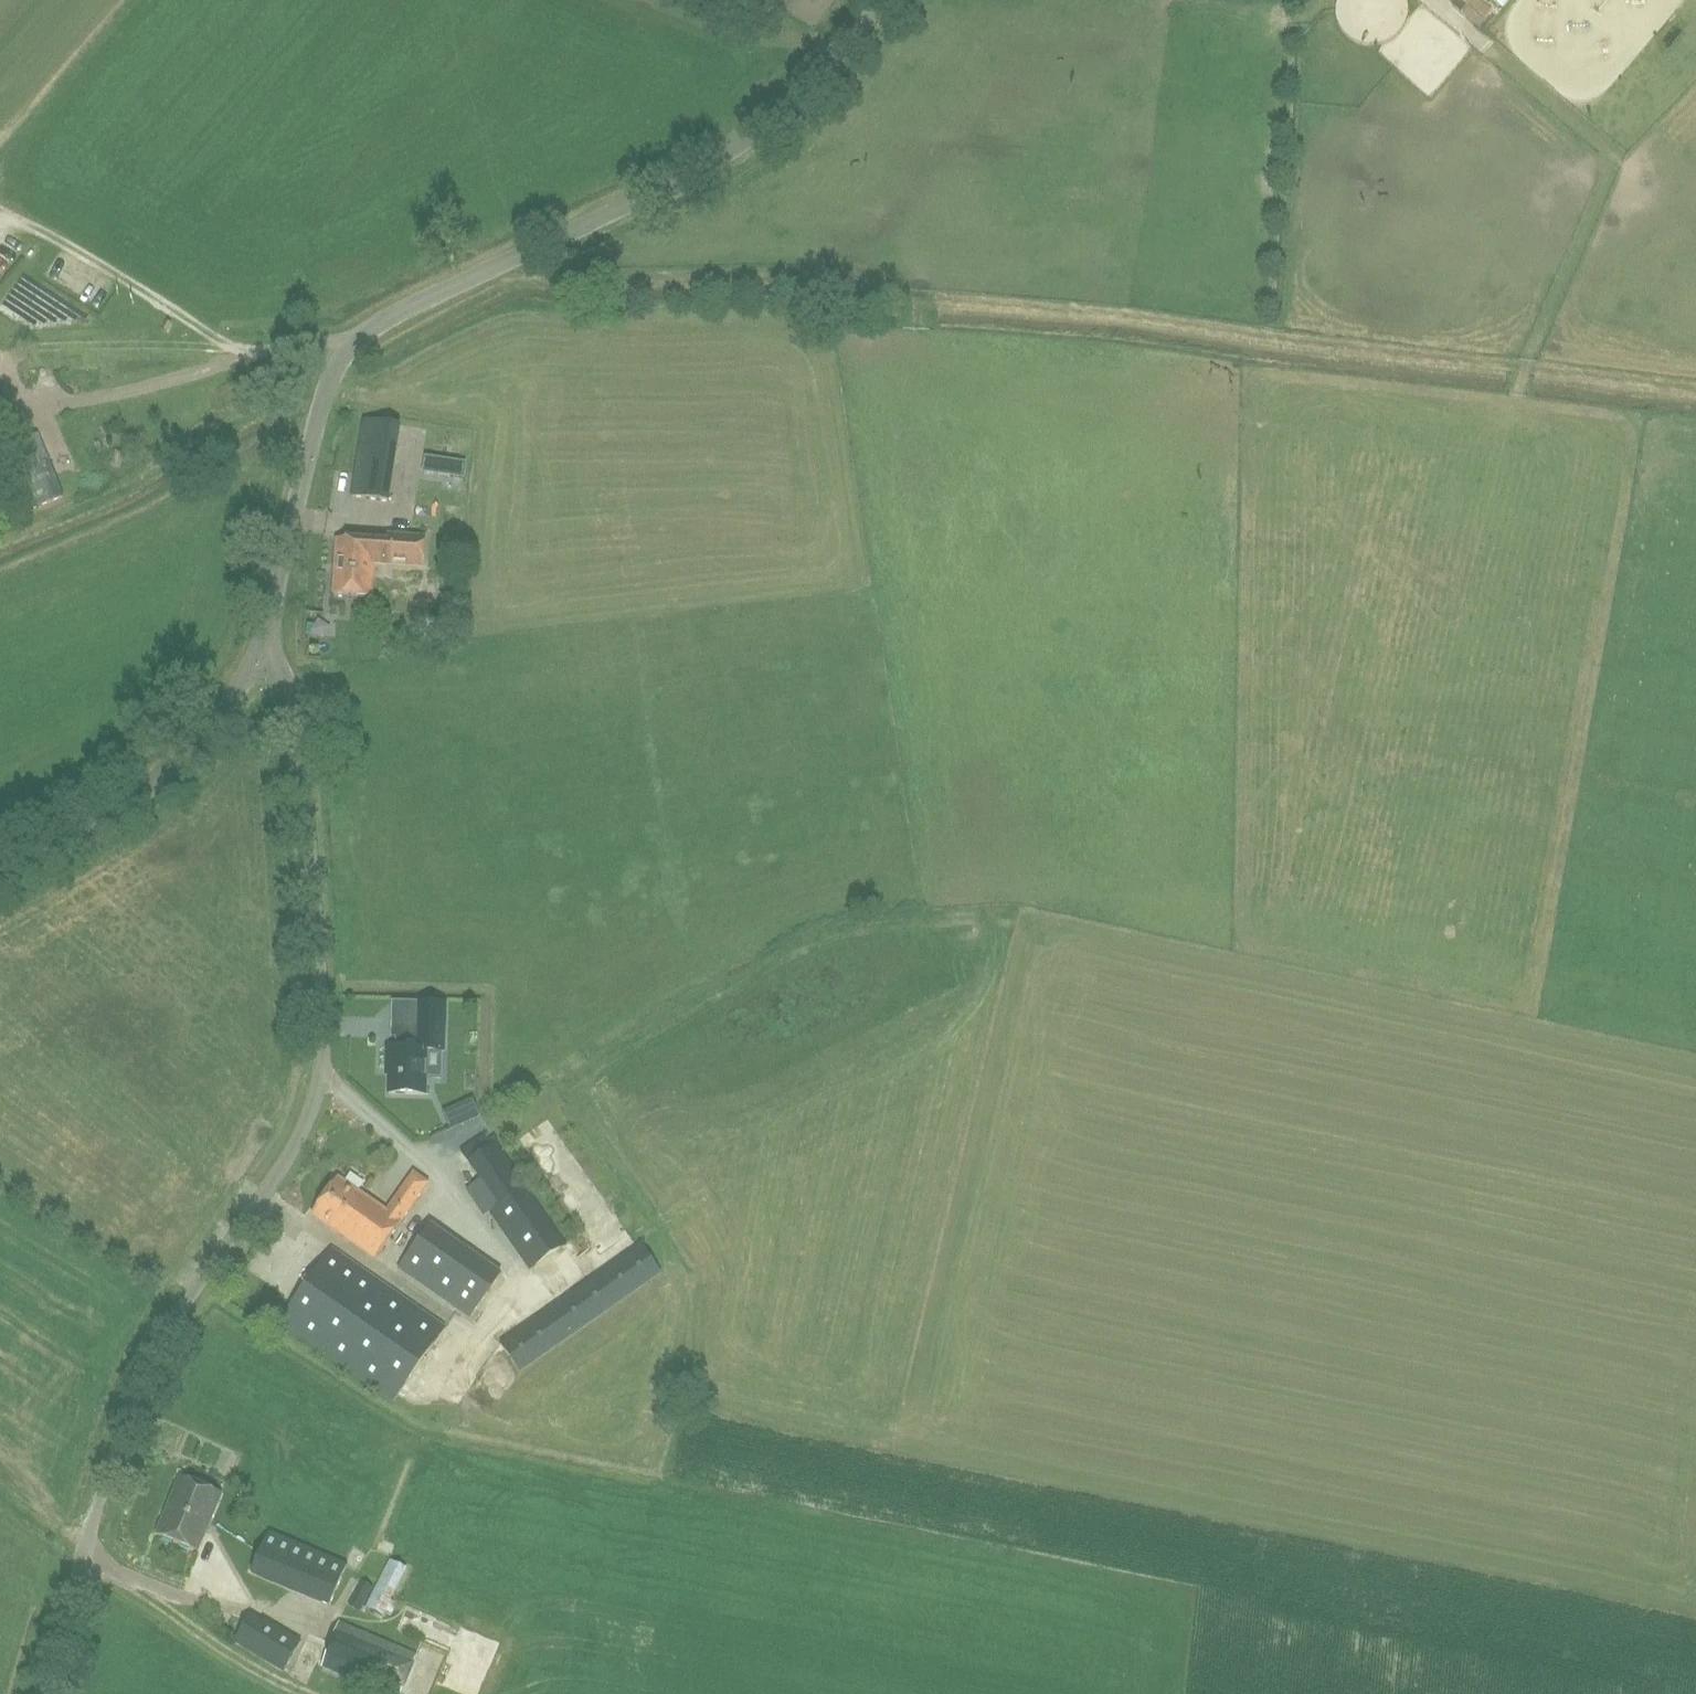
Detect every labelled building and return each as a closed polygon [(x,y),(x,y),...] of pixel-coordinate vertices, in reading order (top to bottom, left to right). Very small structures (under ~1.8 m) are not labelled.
[(1504,11),(1513,0),(1491,0),(1504,11)] [(388,503),(401,426),(365,420),(352,497),(388,503)] [(26,512),(39,507),(63,497),(39,435),(14,445),(29,484),(17,489),(26,512)] [(0,495),(0,516),(8,513),(2,494),(0,495)] [(387,543),(377,543),(376,564),(423,567),(425,538),(388,536),(387,543)] [(373,564),(376,564),(377,543),(337,540),(334,595),(371,597),(373,564)] [(453,638),(453,623),(444,623),(443,629),(438,629),(438,638),(453,638)] [(444,1052),(444,1027),(418,1026),(417,1050),(388,1049),(387,1066),(390,1066),(389,1095),(425,1096),(427,1052),(444,1052)] [(496,1143),(468,1162),(481,1180),(467,1190),(485,1216),(491,1212),(531,1270),(567,1245),(526,1187),(527,1186),(496,1143)] [(376,1259),(430,1183),(414,1172),(386,1212),(338,1178),(312,1214),(376,1259)] [(567,1175),(557,1179),(568,1200),(577,1195),(567,1175)] [(471,1320),(503,1274),(431,1223),(398,1270),(471,1320)] [(394,1402),(445,1329),(332,1249),(280,1322),(394,1402)] [(197,1551),(221,1495),(182,1478),(159,1534),(197,1551)] [(330,1607),(349,1564),(270,1532),(251,1575),(330,1607)] [(384,1616),(408,1569),(390,1560),(366,1608),(384,1616)] [(284,1672),(301,1644),(265,1621),(262,1625),(250,1618),(237,1640),(249,1647),(247,1649),(284,1672)] [(418,1657),(339,1624),(322,1669),(384,1693),(402,1693),(418,1657)]
